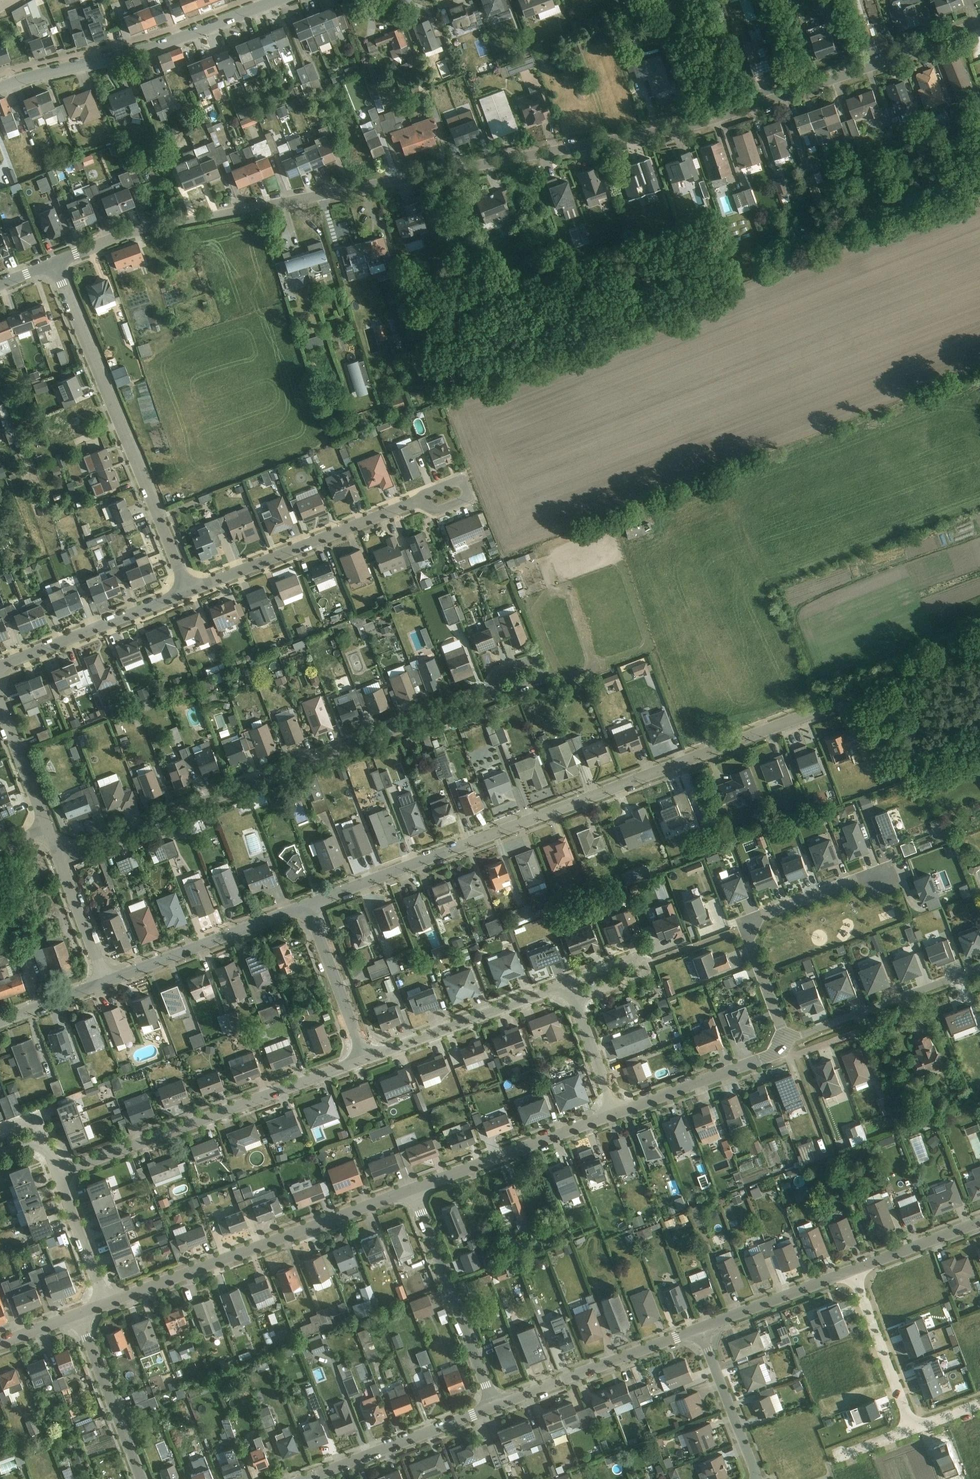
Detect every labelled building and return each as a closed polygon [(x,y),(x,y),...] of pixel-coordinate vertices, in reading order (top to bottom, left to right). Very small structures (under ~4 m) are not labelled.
[(143,6),(141,0),(130,0),(133,9),(143,6)] [(183,12),(178,0),(169,0),(175,15),(183,12)] [(195,0),(178,0),(183,12),(197,6),(195,0)] [(453,30),(477,20),(469,0),(445,10),(453,30)] [(509,10),(505,0),(481,0),(487,13),(495,10),(497,15),(509,10)] [(554,5),(552,0),(517,0),(524,17),(554,5)] [(950,0),(936,0),(940,13),(953,8),(950,0)] [(965,4),(964,0),(950,0),(953,8),(965,4)] [(155,22),(166,18),(159,1),(148,5),(155,22)] [(898,30),(919,23),(913,3),(892,9),(898,30)] [(318,10),(330,40),(337,37),(334,32),(341,29),(331,4),(318,10)] [(155,22),(148,5),(136,10),(142,27),(155,22)] [(94,41),(107,36),(96,6),(83,11),(94,41)] [(128,32),(142,27),(136,10),(122,15),(128,32)] [(317,45),(330,40),(318,10),(305,15),(317,45)] [(94,41),(83,11),(65,17),(76,47),(94,41)] [(317,45),(305,15),(292,20),(304,51),(317,45)] [(423,50),(438,45),(428,17),(413,22),(423,50)] [(817,58),(838,52),(829,21),(808,27),(817,58)] [(879,51),(890,48),(881,24),(871,28),(879,51)] [(277,47),(288,43),(281,25),(270,30),(277,47)] [(391,58),(409,52),(399,26),(373,36),(377,46),(386,43),(391,58)] [(46,54),(56,50),(48,30),(38,34),(46,54)] [(277,47),(270,30),(258,35),(265,52),(277,47)] [(46,54),(38,34),(26,39),(34,59),(46,54)] [(254,57),(265,52),(258,35),(247,40),(254,57)] [(776,68),(766,39),(764,40),(762,36),(740,43),(752,76),(776,68)] [(365,42),(368,51),(377,48),(374,39),(365,42)] [(254,57),(247,40),(234,45),(241,62),(254,57)] [(11,61),(5,45),(0,47),(0,64),(11,61)] [(219,68),(231,63),(224,49),(213,54),(219,68)] [(163,71),(174,67),(168,50),(156,54),(163,71)] [(650,93),(670,87),(659,53),(630,62),(636,81),(645,78),(650,93)] [(206,76),(217,71),(210,55),(199,59),(206,76)] [(508,76),(534,66),(530,56),(504,65),(508,76)] [(955,92),(972,86),(960,56),(944,62),(955,92)] [(206,76),(199,59),(186,64),(193,81),(206,76)] [(301,83),(318,78),(312,62),(295,68),(301,83)] [(925,108),(946,101),(934,67),(913,74),(925,108)] [(156,95),(167,90),(160,74),(150,78),(156,95)] [(156,95),(150,78),(139,82),(146,99),(156,95)] [(896,115),(913,108),(903,80),(886,86),(896,115)] [(115,116),(137,108),(129,87),(107,95),(115,116)] [(854,122),(881,113),(872,87),(845,96),(854,122)] [(82,123),(100,116),(90,88),(62,98),(69,118),(79,115),(82,123)] [(544,119),(542,112),(546,111),(539,88),(516,96),(526,125),(544,119)] [(60,104),(54,107),(47,89),(34,93),(43,115),(44,118),(56,114),(58,121),(65,119),(60,104)] [(503,89),(478,98),(489,129),(514,120),(503,89)] [(30,120),(43,115),(34,93),(22,98),(30,120)] [(11,111),(4,95),(0,96),(0,115),(11,111)] [(829,129),(842,125),(834,101),(821,106),(829,129)] [(279,117),(288,113),(284,104),(275,107),(279,117)] [(829,129),(821,106),(808,110),(817,134),(829,129)] [(481,136),(472,109),(446,117),(455,144),(481,136)] [(804,138),(817,134),(808,110),(795,115),(804,138)] [(254,114),(239,118),(241,127),(256,123),(254,114)] [(436,143),(431,128),(436,127),(432,116),(406,125),(415,150),(436,143)] [(773,159),(790,153),(780,119),(762,125),(773,159)] [(415,150),(406,125),(390,130),(393,140),(398,139),(403,154),(415,150)] [(373,156),(384,152),(374,126),(363,130),(373,156)] [(270,130),(264,133),(266,137),(250,144),(254,154),(265,149),(267,153),(277,149),(270,130)] [(743,167),(760,161),(750,130),(733,136),(743,167)] [(102,135),(106,145),(114,142),(109,132),(102,135)] [(323,163),(334,158),(326,138),(315,142),(323,163)] [(710,179),(730,172),(719,141),(700,147),(710,179)] [(323,163),(315,142),(302,147),(310,167),(323,163)] [(299,172),(310,167),(302,147),(291,151),(299,172)] [(235,148),(225,154),(231,163),(240,157),(235,148)] [(299,172),(291,151),(280,155),(288,176),(299,172)] [(206,179),(219,174),(210,152),(197,157),(206,179)] [(85,164),(94,160),(91,153),(81,157),(85,164)] [(674,187),(699,178),(690,153),(665,162),(674,187)] [(261,177),(272,172),(264,154),(253,159),(261,177)] [(628,200),(660,188),(649,157),(616,168),(628,200)] [(261,177),(253,159),(241,164),(249,182),(261,177)] [(237,187),(249,182),(241,164),(229,169),(237,187)] [(588,205),(606,199),(595,167),(577,173),(588,205)] [(813,173),(817,182),(823,180),(819,171),(813,173)] [(40,190),(50,188),(47,175),(37,178),(40,190)] [(774,178),(779,198),(788,196),(783,176),(774,178)] [(556,208),(575,201),(567,180),(548,186),(556,208)] [(10,184),(12,191),(21,189),(19,182),(10,184)] [(725,183),(715,186),(723,212),(733,209),(725,183)] [(121,209),(134,204),(127,186),(114,191),(121,209)] [(741,187),(731,191),(738,213),(748,209),(741,187)] [(483,220),(509,210),(501,189),(475,199),(483,220)] [(121,209),(114,191),(101,196),(108,214),(121,209)] [(86,223),(96,218),(86,194),(76,198),(86,223)] [(86,223),(76,198),(65,203),(74,227),(86,223)] [(400,236),(426,229),(417,201),(392,209),(400,236)] [(54,205),(38,211),(48,238),(64,232),(54,205)] [(17,250),(36,244),(27,219),(8,225),(17,250)] [(368,263),(389,257),(383,235),(361,241),(368,263)] [(332,259),(327,248),(324,241),(309,246),(310,251),(302,253),(306,265),(306,267),(310,266),(311,267),(312,268),(312,269),(314,270),(316,271),(318,271),(321,271),(323,271),(324,273),(335,271),(332,259)] [(368,263),(361,241),(341,247),(348,269),(368,263)] [(144,262),(136,243),(110,252),(117,272),(144,262)] [(306,265),(302,253),(291,256),(289,251),(281,253),(283,260),(278,261),(281,272),(284,271),(285,275),(288,276),(291,277),(295,276),(307,272),(306,267),(306,265)] [(94,307),(114,299),(106,277),(85,285),(94,307)] [(34,327),(49,321),(42,304),(28,309),(34,327)] [(34,327),(28,309),(7,317),(14,335),(34,327)] [(14,335),(7,317),(0,320),(0,340),(14,335)] [(383,321),(374,324),(379,339),(388,336),(383,321)] [(309,347),(322,344),(320,334),(307,337),(309,347)] [(140,356),(152,352),(149,341),(137,344),(140,356)] [(64,349),(56,351),(61,364),(68,361),(64,349)] [(135,358),(111,366),(119,388),(143,380),(135,358)] [(368,392),(360,360),(347,363),(355,395),(368,392)] [(70,379),(84,373),(81,365),(67,371),(70,379)] [(37,392),(47,389),(44,380),(34,383),(37,392)] [(129,385),(120,389),(126,401),(135,397),(129,385)] [(402,399),(393,402),(395,409),(405,405),(402,399)] [(17,440),(6,402),(0,404),(0,417),(7,443),(17,440)] [(379,430),(388,427),(387,422),(377,424),(379,430)] [(369,437),(376,435),(374,428),(367,430),(369,437)] [(437,468),(454,461),(443,434),(426,441),(437,468)] [(404,481),(420,474),(407,443),(391,450),(404,481)] [(89,453),(96,471),(113,465),(106,447),(89,453)] [(379,490),(393,485),(380,452),(357,461),(366,485),(376,482),(379,490)] [(103,491),(120,484),(113,465),(96,471),(103,491)] [(261,473),(265,485),(272,483),(271,479),(276,478),(274,470),(261,473)] [(348,502),(361,497),(350,470),(325,480),(333,499),(345,494),(348,502)] [(300,523),(325,512),(314,483),(288,494),(300,523)] [(208,491),(198,495),(200,502),(210,498),(208,491)] [(268,536),(294,526),(282,494),(265,501),(270,515),(261,518),(268,536)] [(114,523),(132,515),(124,497),(106,504),(114,523)] [(236,547),(259,538),(246,505),(224,514),(236,547)] [(485,536),(476,513),(444,526),(453,548),(485,536)] [(81,524),(84,535),(91,533),(87,522),(81,524)] [(200,559),(217,553),(205,523),(188,529),(200,559)] [(642,524),(625,529),(628,538),(645,533),(642,524)] [(416,561),(431,555),(422,530),(406,536),(416,561)] [(105,541),(103,535),(86,540),(87,546),(105,541)] [(380,573),(404,563),(393,535),(369,545),(380,573)] [(349,582),(370,574),(359,548),(339,556),(349,582)] [(144,583),(156,578),(148,557),(135,563),(144,583)] [(315,585),(334,578),(328,561),(309,568),(315,585)] [(144,583),(135,563),(123,568),(132,588),(144,583)] [(107,597),(122,591),(113,568),(98,573),(107,597)] [(8,582),(13,579),(10,572),(5,575),(8,582)] [(107,597),(98,573),(85,578),(94,602),(107,597)] [(282,599),(302,591),(296,574),(275,582),(282,599)] [(69,611),(83,606),(74,583),(61,588),(69,611)] [(257,624),(275,617),(264,586),(245,593),(257,624)] [(69,611),(61,588),(47,593),(56,616),(69,611)] [(449,592),(438,596),(448,625),(459,621),(449,592)] [(217,630),(239,622),(231,600),(209,608),(217,630)] [(32,627),(46,621),(39,602),(24,608),(32,627)] [(393,606),(395,612),(403,609),(401,602),(393,606)] [(32,627),(24,608),(10,613),(17,632),(32,627)] [(510,648),(529,641),(516,610),(498,617),(510,648)] [(196,645),(209,640),(198,611),(176,619),(184,640),(193,637),(196,645)] [(478,652),(495,644),(485,621),(468,629),(478,652)] [(162,657),(177,652),(167,623),(144,631),(152,654),(160,651),(162,657)] [(303,624),(296,628),(300,637),(308,634),(303,624)] [(122,668),(142,660),(134,638),(114,647),(122,668)] [(295,650),(305,646),(302,639),(292,643),(295,650)] [(454,681),(474,673),(462,645),(442,653),(454,681)] [(96,690),(116,683),(110,668),(104,670),(98,652),(83,658),(96,690)] [(416,666),(427,693),(438,688),(434,678),(441,675),(434,658),(416,666)] [(634,678),(651,673),(646,658),(630,663),(634,678)] [(67,685),(79,680),(72,662),(59,667),(67,685)] [(207,673),(219,670),(218,665),(206,668),(207,673)] [(67,685),(59,667),(49,671),(57,689),(67,685)] [(399,704),(417,697),(407,670),(389,677),(399,704)] [(607,694),(623,689),(617,673),(602,679),(607,694)] [(33,698),(46,693),(38,675),(26,680),(33,698)] [(276,685),(285,681),(282,675),(273,679),(276,685)] [(310,677),(311,684),(320,682),(318,675),(310,677)] [(33,698),(26,680),(14,684),(22,702),(33,698)] [(371,713),(389,707),(380,682),(362,688),(371,713)] [(143,699),(149,696),(145,688),(139,690),(143,699)] [(343,723),(359,718),(351,693),(334,699),(343,723)] [(314,735),(332,728),(320,695),(302,702),(314,735)] [(145,710),(153,707),(150,699),(142,702),(145,710)] [(89,720),(109,713),(107,706),(87,713),(89,720)] [(288,744),(304,738),(292,707),(276,714),(288,744)] [(653,744),(674,736),(664,709),(643,717),(653,744)] [(70,726),(79,726),(79,718),(70,718),(70,726)] [(621,756),(641,748),(631,722),(611,730),(621,756)] [(259,756),(277,750),(267,723),(249,729),(259,756)] [(502,726),(495,729),(493,723),(485,727),(493,745),(508,738),(502,726)] [(831,756),(862,744),(855,725),(824,738),(831,756)] [(172,728),(175,743),(181,742),(178,727),(172,728)] [(40,740),(50,736),(47,728),(36,732),(40,740)] [(230,767),(247,760),(236,731),(219,737),(230,767)] [(118,739),(122,749),(129,745),(125,735),(118,739)] [(590,768),(610,761),(601,736),(581,744),(590,768)] [(203,777),(218,772),(207,740),(192,746),(203,777)] [(501,766),(512,763),(507,741),(496,744),(501,766)] [(555,782),(580,773),(567,741),(549,748),(554,761),(548,763),(555,782)] [(804,775),(822,769),(813,743),(795,749),(804,775)] [(76,745),(69,747),(73,759),(79,757),(76,745)] [(439,778),(451,775),(443,749),(432,752),(439,778)] [(534,790),(548,785),(536,754),(514,762),(522,783),(531,779),(534,790)] [(771,791),(793,783),(783,756),(761,765),(771,791)] [(176,789),(191,782),(180,757),(165,764),(176,789)] [(376,790),(392,785),(386,767),(371,772),(376,790)] [(747,804),(761,799),(750,767),(731,773),(734,781),(716,787),(722,804),(745,796),(747,804)] [(146,799),(161,794),(152,769),(137,774),(146,799)] [(483,779),(493,807),(505,803),(501,792),(511,788),(505,772),(483,779)] [(122,809),(136,803),(130,787),(122,790),(118,779),(99,786),(108,810),(120,805),(122,809)] [(465,814),(483,808),(475,785),(457,791),(465,814)] [(14,811),(6,790),(0,792),(0,815),(1,816),(14,811)] [(66,820),(91,812),(84,790),(59,798),(66,820)] [(677,803),(661,807),(669,835),(678,833),(675,819),(693,814),(686,791),(674,794),(677,803)] [(255,808),(268,804),(264,792),(241,800),(244,808),(253,805),(255,808)] [(861,809),(872,806),(868,795),(857,798),(861,809)] [(241,801),(236,803),(239,813),(253,809),(252,806),(243,809),(241,801)] [(298,824),(308,821),(302,801),(291,804),(298,824)] [(409,835),(425,829),(415,801),(399,807),(409,835)] [(438,827),(455,820),(448,801),(431,807),(438,827)] [(852,804),(845,806),(847,813),(855,810),(852,804)] [(381,847),(398,841),(386,807),(369,814),(381,847)] [(626,845),(654,835),(643,807),(615,818),(626,845)] [(892,820),(898,819),(896,808),(890,809),(892,820)] [(882,846),(898,840),(888,812),(876,817),(883,833),(878,835),(882,846)] [(930,820),(934,836),(944,833),(940,818),(930,820)] [(849,860),(869,852),(858,821),(842,827),(847,842),(843,844),(849,860)] [(353,858),(371,851),(361,822),(342,829),(353,858)] [(180,838),(188,834),(184,825),(175,829),(180,838)] [(586,860),(606,851),(599,836),(594,838),(589,827),(574,833),(586,860)] [(323,870),(344,862),(333,834),(312,842),(323,870)] [(758,848),(767,846),(764,835),(755,837),(758,848)] [(817,869),(838,862),(830,837),(809,844),(817,869)] [(554,873),(575,865),(564,838),(543,847),(554,873)] [(900,844),(903,857),(916,853),(912,840),(900,844)] [(154,846),(158,860),(177,855),(174,841),(154,846)] [(299,879),(305,875),(294,843),(284,847),(277,855),(291,866),(284,873),(293,881),(297,877),(299,879)] [(950,845),(943,847),(947,859),(954,857),(950,845)] [(527,889),(545,882),(533,848),(514,855),(527,889)] [(720,857),(717,851),(705,856),(708,863),(720,857)] [(758,890),(777,883),(766,854),(747,862),(758,890)] [(789,883),(808,875),(800,855),(781,862),(789,883)] [(129,856),(115,861),(120,874),(133,869),(129,856)] [(495,891),(511,885),(502,860),(486,867),(495,891)] [(251,894),(276,885),(268,863),(243,872),(251,894)] [(223,907),(241,901),(229,868),(211,874),(223,907)] [(726,868),(718,871),(721,877),(728,875),(726,868)] [(464,900),(483,893),(475,870),(456,877),(464,900)] [(729,903),(749,896),(740,873),(721,880),(729,903)] [(923,902),(939,896),(931,874),(915,879),(923,902)] [(197,918),(214,911),(201,878),(184,884),(197,918)] [(684,879),(677,881),(679,888),(686,885),(684,879)] [(441,914),(456,909),(446,882),(431,888),(441,914)] [(962,897),(971,894),(967,883),(959,886),(962,897)] [(175,927),(187,922),(174,891),(155,899),(166,926),(173,923),(175,927)] [(414,931),(430,925),(419,893),(403,898),(414,931)] [(685,898),(693,928),(711,923),(702,893),(685,898)] [(382,932),(400,925),(391,903),(373,910),(382,932)] [(657,942),(681,934),(671,904),(647,912),(657,942)] [(527,905),(512,910),(516,925),(532,920),(527,905)] [(141,945),(160,937),(148,906),(128,914),(141,945)] [(368,943),(366,936),(370,934),(362,913),(347,919),(358,947),(368,943)] [(114,954),(131,947),(119,914),(101,920),(114,954)] [(499,918),(485,921),(488,934),(501,931),(499,918)] [(607,947),(631,938),(624,920),(600,929),(607,947)] [(571,957),(597,947),(588,922),(561,932),(571,957)] [(474,933),(484,931),(483,924),(473,926),(474,933)] [(513,929),(515,934),(525,931),(524,926),(513,929)] [(904,928),(910,942),(916,940),(910,926),(904,928)] [(979,951),(979,928),(960,934),(966,955),(979,951)] [(512,930),(498,933),(500,939),(508,938),(509,941),(514,940),(512,930)] [(932,965),(950,959),(942,936),(924,943),(932,965)] [(63,939),(32,950),(38,970),(50,966),(54,976),(73,969),(63,939)] [(271,948),(281,974),(297,967),(288,942),(271,948)] [(526,954),(532,970),(561,959),(556,943),(526,954)] [(434,955),(444,951),(441,944),(431,948),(434,955)] [(901,982),(922,975),(913,949),(892,956),(901,982)] [(257,989),(273,983),(261,951),(245,957),(257,989)] [(523,973),(516,951),(488,960),(497,987),(509,983),(507,979),(523,973)] [(701,980),(730,969),(725,955),(714,959),(711,951),(692,958),(701,980)] [(867,992),(890,984),(879,954),(856,963),(867,992)] [(394,955),(365,965),(371,980),(400,970),(394,955)] [(564,958),(536,968),(541,980),(568,971),(564,958)] [(807,972),(813,970),(809,959),(803,962),(807,972)] [(229,1001),(245,995),(232,962),(216,968),(229,1001)] [(452,1005),(479,996),(469,968),(442,977),(452,1005)] [(733,972),(736,984),(749,980),(746,968),(733,972)] [(195,1002),(214,994),(204,970),(185,978),(195,1002)] [(824,981),(832,1001),(855,992),(847,972),(824,981)] [(25,991),(19,973),(0,979),(0,999),(25,991)] [(726,989),(736,986),(732,974),(722,977),(726,989)] [(388,992),(395,988),(390,978),(383,981),(388,992)] [(661,981),(666,996),(675,993),(669,978),(661,981)] [(812,1026),(828,1020),(812,981),(797,987),(812,1026)] [(414,1016),(439,1007),(431,984),(406,993),(414,1016)] [(167,1015),(184,1009),(176,985),(159,991),(167,1015)] [(141,1026),(158,1020),(149,995),(132,1001),(141,1026)] [(264,1024),(280,1017),(274,1004),(258,1011),(264,1024)] [(380,1031),(404,1022),(397,1004),(387,1008),(388,1010),(374,1015),(380,1031)] [(608,1030),(629,1022),(623,1005),(601,1013),(608,1030)] [(115,1045),(132,1038),(121,1006),(103,1012),(115,1045)] [(952,1039),(978,1031),(971,1006),(945,1013),(952,1039)] [(737,1043),(756,1036),(746,1007),(726,1014),(737,1043)] [(232,1011),(215,1017),(223,1037),(240,1030),(232,1011)] [(563,1037),(555,1015),(530,1023),(534,1037),(545,1033),(548,1042),(563,1037)] [(86,1051),(103,1044),(92,1016),(75,1023),(86,1051)] [(702,1056),(723,1047),(713,1020),(691,1029),(702,1056)] [(316,1054),(331,1048),(322,1024),(307,1030),(316,1054)] [(55,1058),(73,1051),(64,1027),(46,1034),(55,1058)] [(618,1059),(651,1046),(644,1027),(610,1040),(618,1059)] [(201,1032),(188,1036),(192,1048),(205,1044),(201,1032)] [(503,1062),(527,1052),(519,1032),(495,1041),(503,1062)] [(918,1066),(936,1060),(927,1036),(910,1042),(918,1066)] [(21,1076),(42,1069),(31,1039),(11,1046),(21,1076)] [(272,1071),(297,1062),(289,1039),(264,1048),(272,1071)] [(677,1050),(682,1048),(679,1040),(674,1042),(677,1050)] [(170,1043),(163,1047),(167,1056),(175,1053),(170,1043)] [(467,1068),(487,1060),(480,1044),(461,1052),(467,1068)] [(853,1085),(870,1079),(859,1048),(842,1054),(853,1085)] [(236,1084),(259,1076),(251,1052),(228,1060),(236,1084)] [(424,1084),(448,1074),(441,1056),(416,1066),(424,1084)] [(826,1098),(843,1092),(831,1058),(813,1064),(826,1098)] [(497,1059),(487,1062),(489,1068),(499,1064),(497,1059)] [(632,1089),(648,1083),(640,1062),(624,1068),(632,1089)] [(84,1063),(76,1067),(84,1085),(96,1079),(94,1076),(91,1077),(84,1063)] [(202,1096),(222,1088),(215,1069),(195,1077),(202,1096)] [(387,1101),(412,1091),(404,1070),(379,1080),(387,1101)] [(786,1110),(803,1105),(792,1073),(776,1079),(786,1110)] [(560,1112),(589,1101),(578,1074),(550,1086),(560,1112)] [(117,1078),(110,1081),(114,1091),(121,1088),(117,1078)] [(55,1093),(62,1091),(58,1079),(51,1082),(55,1093)] [(505,1089),(511,1086),(509,1080),(502,1082),(505,1089)] [(163,1108),(188,1099),(181,1081),(156,1090),(163,1108)] [(5,1118),(23,1113),(12,1082),(4,1084),(8,1095),(0,1097),(0,1104),(5,1118)] [(351,1117),(375,1107),(366,1084),(342,1093),(351,1117)] [(756,1117),(774,1112),(765,1085),(747,1090),(756,1117)] [(420,1091),(413,1093),(421,1119),(428,1116),(420,1091)] [(130,1124),(154,1115),(146,1094),(123,1102),(130,1124)] [(312,1129),(339,1119),(330,1094),(303,1103),(312,1129)] [(730,1126),(746,1120),(736,1095),(721,1101),(730,1126)] [(884,1097),(878,1099),(881,1114),(887,1113),(884,1097)] [(522,1125),(549,1116),(543,1098),(516,1107),(522,1125)] [(61,1121),(78,1115),(73,1101),(56,1107),(61,1121)] [(483,1140),(512,1128),(503,1107),(474,1118),(483,1140)] [(703,1142),(720,1136),(709,1107),(692,1113),(703,1142)] [(275,1145),(300,1135),(291,1112),(266,1121),(275,1145)] [(674,1154),(693,1148),(681,1114),(662,1121),(674,1154)] [(61,1121),(65,1133),(82,1127),(78,1115),(61,1121)] [(860,1122),(845,1128),(852,1148),(867,1142),(860,1122)] [(966,1134),(979,1130),(977,1123),(964,1127),(966,1134)] [(260,1140),(255,1124),(225,1133),(232,1156),(247,1152),(245,1145),(260,1140)] [(378,1135),(391,1132),(390,1125),(377,1128),(378,1135)] [(648,1162),(663,1156),(652,1126),(636,1132),(648,1162)] [(69,1146),(86,1140),(82,1127),(65,1133),(69,1146)] [(451,1151),(473,1143),(466,1127),(445,1135),(451,1151)] [(340,1139),(348,1135),(345,1128),(337,1132),(340,1139)] [(920,1134),(908,1138),(916,1163),(928,1160),(920,1134)] [(618,1177),(636,1170),(623,1136),(605,1143),(618,1177)] [(411,1165),(436,1155),(429,1138),(405,1148),(411,1165)] [(196,1164),(219,1155),(213,1139),(190,1147),(196,1164)] [(729,1139),(722,1141),(726,1159),(733,1157),(729,1139)] [(747,1147),(753,1154),(761,1148),(755,1141),(747,1147)] [(373,1179),(399,1169),(392,1152),(367,1162),(373,1179)] [(154,1183),(180,1173),(174,1155),(147,1166),(154,1183)] [(589,1190),(607,1187),(601,1158),(584,1162),(589,1190)] [(742,1170),(754,1166),(751,1159),(739,1163),(742,1170)] [(336,1194),(362,1183),(353,1161),(328,1171),(336,1194)] [(561,1204),(581,1197),(568,1163),(548,1170),(561,1204)] [(11,1187),(31,1179),(26,1166),(6,1173),(11,1187)] [(979,1198),(979,1166),(972,1170),(975,1179),(964,1183),(971,1202),(979,1198)] [(735,1180),(740,1177),(736,1168),(731,1171),(735,1180)] [(698,1175),(702,1186),(708,1184),(704,1173),(698,1175)] [(11,1187),(16,1199),(36,1192),(31,1179),(11,1187)] [(298,1209),(324,1199),(317,1179),(291,1188),(298,1209)] [(679,1195),(675,1179),(668,1181),(672,1197),(679,1195)] [(88,1199),(107,1192),(103,1180),(84,1187),(88,1199)] [(934,1215),(964,1204),(954,1180),(944,1184),(946,1188),(927,1196),(934,1215)] [(509,1224),(525,1218),(512,1184),(496,1189),(509,1224)] [(244,1197),(252,1195),(249,1185),(241,1188),(244,1197)] [(750,1189),(754,1198),(763,1194),(759,1185),(750,1189)] [(793,1191),(797,1200),(808,1194),(804,1185),(793,1191)] [(257,1222),(284,1213),(275,1189),(249,1199),(257,1222)] [(21,1212),(41,1205),(36,1192),(16,1199),(21,1212)] [(88,1199),(94,1213),(113,1206),(107,1192),(88,1199)] [(737,1193),(731,1198),(735,1204),(742,1199),(737,1193)] [(907,1226),(924,1219),(915,1194),(897,1200),(907,1226)] [(161,1208),(170,1204),(166,1196),(157,1200),(161,1208)] [(681,1196),(674,1197),(676,1209),(683,1208),(681,1196)] [(878,1235),(896,1229),(885,1199),(868,1206),(878,1235)] [(222,1236),(246,1227),(237,1203),(213,1212),(222,1236)] [(453,1240),(467,1235),(455,1203),(441,1208),(453,1240)] [(21,1212),(26,1225),(45,1218),(41,1205),(21,1212)] [(99,1226),(118,1219),(113,1206),(94,1213),(99,1226)] [(175,1222),(181,1220),(179,1213),(173,1216),(175,1222)] [(667,1228),(674,1225),(671,1217),(663,1220),(667,1228)] [(839,1252),(858,1245),(847,1217),(828,1224),(839,1252)] [(31,1239),(51,1231),(45,1218),(26,1225),(31,1239)] [(157,1230),(163,1227),(159,1218),(153,1220),(157,1230)] [(99,1226),(104,1240),(123,1233),(118,1219),(99,1226)] [(398,1260),(414,1254),(402,1223),(387,1229),(398,1260)] [(180,1251),(205,1241),(198,1224),(173,1233),(180,1251)] [(811,1262),(829,1255),(818,1226),(800,1233),(811,1262)] [(160,1245),(168,1241),(165,1232),(156,1235),(160,1245)] [(108,1253),(127,1246),(123,1233),(104,1240),(108,1253)] [(366,1256),(380,1251),(375,1235),(361,1240),(366,1256)] [(53,1236),(46,1239),(49,1246),(56,1244),(53,1236)] [(162,1253),(170,1252),(169,1243),(160,1244),(162,1253)] [(554,1249),(557,1256),(572,1251),(570,1243),(554,1249)] [(783,1273),(800,1266),(792,1243),(774,1249),(783,1273)] [(340,1273),(356,1268),(348,1245),(333,1250),(340,1273)] [(744,1253),(759,1250),(758,1245),(743,1249),(744,1253)] [(108,1253),(113,1265),(132,1258),(127,1246),(108,1253)] [(475,1251),(460,1253),(464,1272),(479,1269),(475,1251)] [(754,1283),(771,1277),(762,1252),(745,1258),(754,1283)] [(315,1289),(332,1283),(322,1256),(305,1262),(315,1289)] [(729,1293),(744,1287),(733,1256),(717,1261),(729,1293)] [(941,1262),(955,1296),(973,1289),(968,1278),(975,1275),(968,1257),(957,1261),(956,1257),(941,1262)] [(118,1279),(137,1272),(132,1258),(113,1265),(118,1279)] [(461,1267),(458,1259),(452,1262),(455,1269),(461,1267)] [(284,1292),(302,1286),(295,1266),(277,1273),(284,1292)] [(64,1297),(75,1293),(66,1269),(54,1273),(64,1297)] [(506,1271),(496,1274),(498,1281),(508,1278),(506,1271)] [(698,1302),(715,1296),(706,1271),(688,1278),(698,1302)] [(64,1297),(54,1273),(43,1278),(52,1302),(64,1297)] [(254,1304),(272,1297),(264,1278),(247,1285),(254,1304)] [(372,1284),(360,1287),(363,1301),(352,1303),(354,1312),(377,1307),(372,1284)] [(394,1287),(397,1300),(406,1298),(403,1285),(394,1287)] [(671,1314),(687,1308),(679,1286),(663,1291),(671,1314)] [(29,1310),(41,1306),(35,1287),(23,1291),(29,1310)] [(231,1326),(249,1320),(237,1288),(220,1295),(231,1326)] [(642,1327),(662,1319),(650,1289),(630,1297),(642,1327)] [(500,1299),(508,1297),(506,1290),(498,1292),(500,1299)] [(29,1310),(23,1291),(10,1296),(16,1314),(29,1310)] [(613,1334),(630,1327),(618,1294),(600,1301),(613,1334)] [(414,1319),(433,1315),(429,1296),(410,1300),(414,1319)] [(202,1335),(220,1329),(210,1299),(192,1305),(202,1335)] [(947,1321),(956,1317),(949,1300),(940,1304),(947,1321)] [(817,1317),(810,1320),(813,1329),(816,1327),(843,1317),(837,1301),(814,1310),(817,1317)] [(327,1319),(344,1315),(341,1304),(325,1308),(327,1319)] [(170,1336),(188,1329),(179,1305),(161,1312),(170,1336)] [(304,1333),(329,1324),(323,1308),(315,1311),(316,1314),(308,1317),(310,1322),(301,1325),(304,1333)] [(584,1344),(603,1337),(592,1308),(574,1315),(584,1344)] [(436,1312),(441,1325),(449,1322),(444,1309),(436,1312)] [(267,1314),(271,1325),(277,1323),(273,1312),(267,1314)] [(563,1353),(574,1349),(561,1316),(550,1320),(563,1353)] [(924,1316),(900,1323),(908,1354),(933,1347),(924,1316)] [(848,1332),(843,1317),(816,1327),(822,1342),(848,1332)] [(143,1357),(159,1351),(147,1318),(131,1323),(143,1357)] [(794,1324),(788,1326),(791,1335),(797,1333),(794,1324)] [(777,1328),(783,1342),(790,1339),(783,1325),(777,1328)] [(950,1325),(946,1326),(952,1344),(956,1343),(950,1325)] [(128,1360),(133,1358),(121,1328),(105,1335),(112,1353),(123,1349),(128,1360)] [(735,1359),(766,1347),(759,1330),(728,1342),(735,1359)] [(399,1334),(392,1335),(394,1347),(401,1346),(399,1334)] [(528,1367),(546,1359),(536,1334),(518,1342),(528,1367)] [(304,1357),(325,1351),(323,1342),(309,1346),(308,1342),(301,1344),(304,1357)] [(504,1375),(517,1370),(507,1342),(494,1347),(504,1375)] [(171,1361),(193,1356),(191,1345),(169,1350),(171,1361)] [(802,1346),(795,1348),(798,1357),(805,1354),(802,1346)] [(62,1376),(76,1371),(68,1348),(53,1353),(62,1376)] [(425,1349),(416,1352),(426,1379),(430,1377),(426,1364),(430,1362),(425,1349)] [(34,1386),(51,1380),(43,1358),(26,1364),(34,1386)] [(671,1387),(693,1379),(685,1358),(663,1366),(671,1387)] [(748,1391),(767,1384),(758,1362),(740,1369),(748,1391)] [(449,1396),(465,1390),(456,1366),(440,1371),(449,1396)] [(968,1389),(963,1366),(949,1370),(954,1392),(968,1389)] [(21,1388),(14,1367),(0,1372),(0,1382),(4,1394),(21,1388)] [(317,1381),(323,1380),(321,1370),(314,1371),(317,1381)] [(942,1374),(915,1383),(921,1401),(944,1393),(941,1384),(945,1383),(942,1374)] [(422,1406),(439,1400),(431,1379),(414,1385),(422,1406)] [(795,1392),(804,1388),(799,1379),(790,1383),(795,1392)] [(615,1406),(632,1399),(624,1380),(606,1387),(615,1406)] [(311,1385),(305,1388),(307,1394),(313,1391),(311,1385)] [(157,1406),(154,1395),(148,1397),(144,1387),(132,1391),(139,1412),(157,1406)] [(615,1406),(606,1387),(591,1394),(599,1413),(615,1406)] [(247,1388),(238,1392),(240,1396),(249,1392),(247,1388)] [(394,1416),(411,1409),(404,1388),(387,1394),(394,1416)] [(684,1421),(706,1412),(697,1390),(675,1399),(684,1421)] [(675,1393),(665,1396),(667,1401),(676,1398),(675,1393)] [(760,1418),(776,1411),(769,1394),(752,1402),(760,1418)] [(875,1397),(840,1409),(847,1430),(882,1418),(875,1397)] [(370,1426),(383,1421),(375,1398),(361,1403),(370,1426)] [(335,1437),(355,1429),(343,1400),(332,1405),(337,1418),(329,1421),(335,1437)] [(563,1424),(578,1419),(571,1401),(556,1406),(563,1424)] [(259,1409),(268,1428),(276,1424),(267,1406),(259,1409)] [(563,1424),(556,1406),(542,1412),(549,1430),(563,1424)] [(75,1421),(83,1441),(98,1435),(90,1415),(75,1421)] [(229,1439),(232,1419),(223,1417),(220,1438),(229,1439)] [(522,1450),(537,1444),(527,1418),(511,1424),(521,1446),(522,1450)] [(309,1450),(328,1443),(319,1420),(307,1424),(309,1430),(302,1432),(309,1450)] [(691,1454),(717,1444),(709,1422),(683,1433),(691,1454)] [(521,1446),(511,1424),(497,1430),(506,1452),(521,1446)] [(283,1460),(299,1453),(292,1436),(285,1438),(283,1433),(274,1437),(283,1460)] [(456,1466),(485,1455),(478,1436),(449,1448),(456,1466)] [(254,1471),(269,1466),(259,1437),(250,1440),(254,1451),(248,1453),(254,1471)] [(243,1476),(232,1449),(215,1456),(224,1478),(235,1478),(243,1476)] [(15,1465),(23,1462),(19,1452),(0,1460),(0,1474),(0,1475),(16,1469),(15,1465)] [(446,1469),(440,1453),(409,1465),(414,1478),(422,1478),(446,1469)] [(615,1454),(605,1458),(607,1464),(617,1459),(615,1454)] [(730,1475),(721,1454),(699,1463),(706,1478),(721,1478),(730,1475)] [(669,1457),(663,1459),(667,1471),(673,1469),(669,1457)] [(203,1458),(186,1464),(192,1478),(212,1478),(203,1458)] [(174,1465),(159,1471),(162,1478),(179,1478),(174,1465)] [(69,1466),(61,1469),(66,1478),(75,1478),(69,1466)] [(382,1474),(384,1478),(400,1478),(402,1478),(398,1468),(382,1474)]
